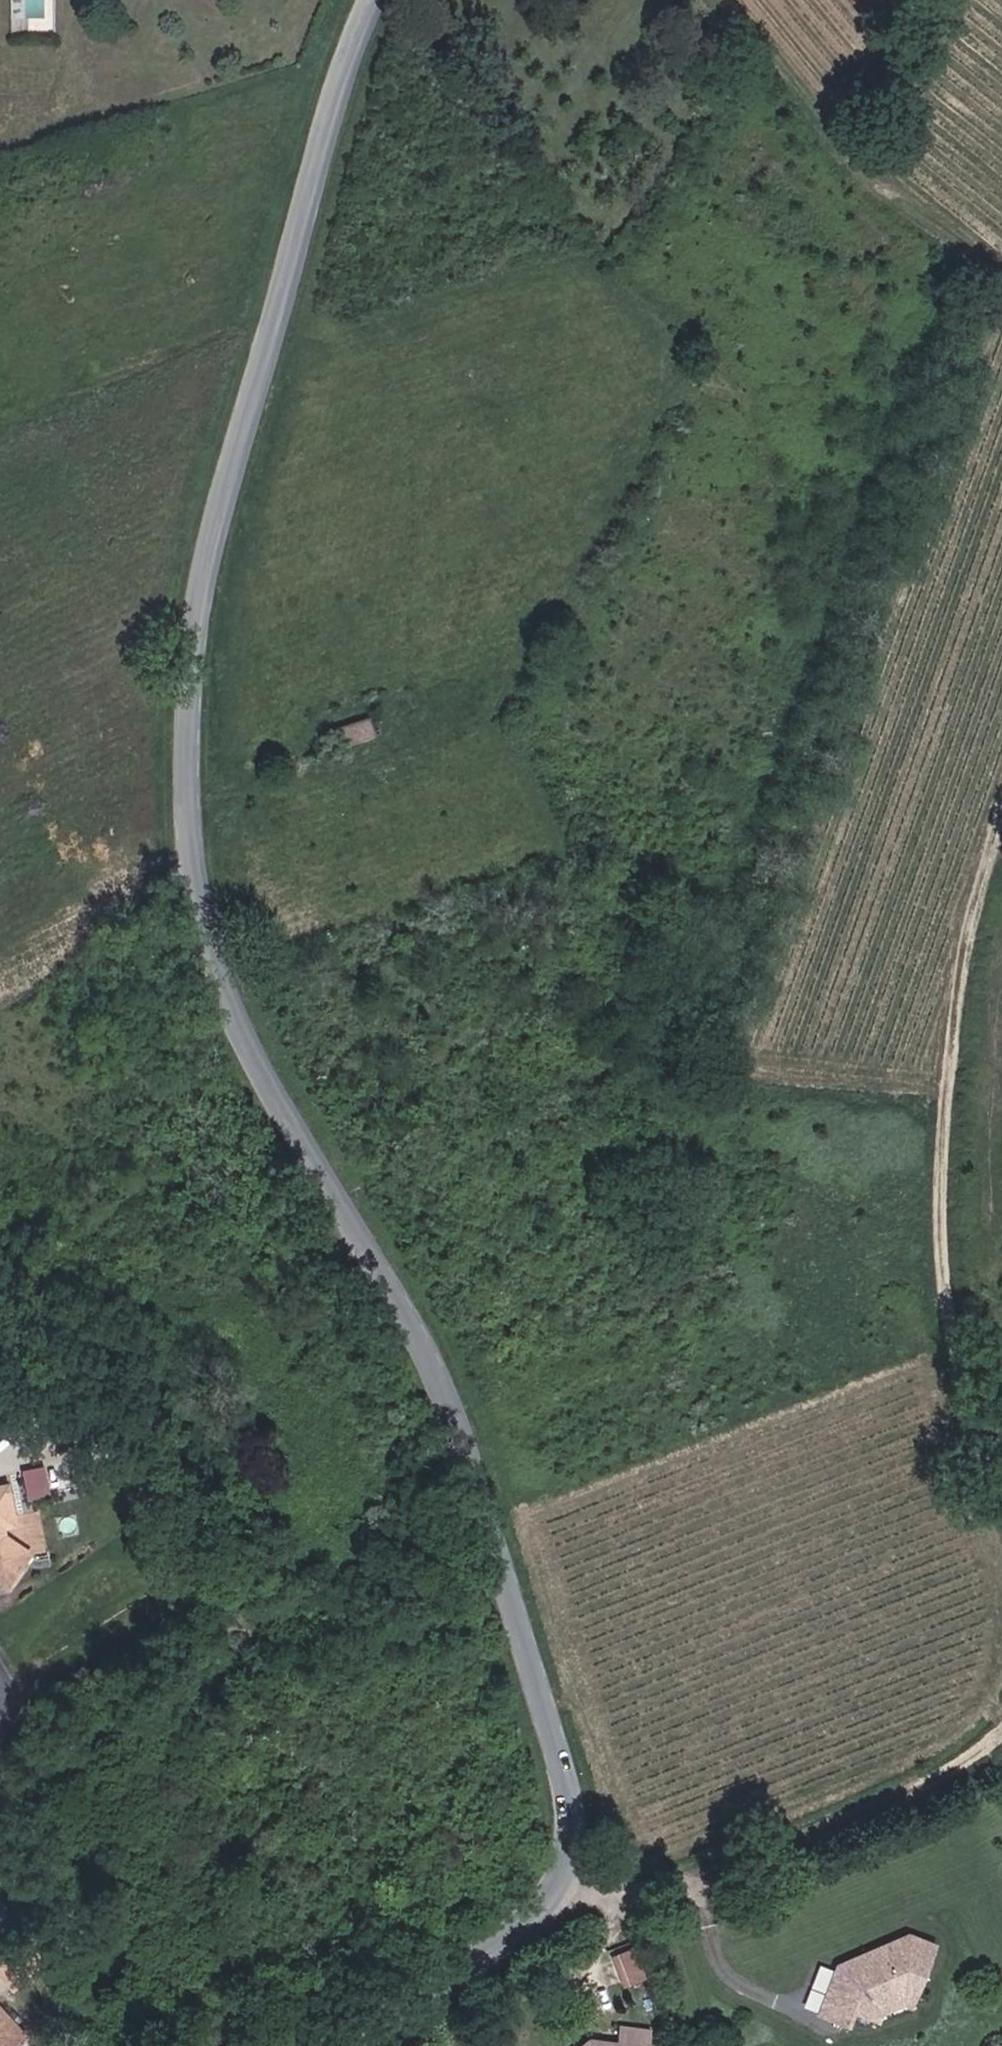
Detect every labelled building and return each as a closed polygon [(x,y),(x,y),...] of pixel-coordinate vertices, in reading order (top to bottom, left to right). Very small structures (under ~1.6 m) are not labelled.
[(375,736),(370,719),(339,728),(345,745),(375,736)] [(13,1532),(0,1522),(0,1552),(13,1532)] [(910,1934),(841,1967),(820,2021),(849,2030),(855,2014),(870,2021),(871,2009),(903,1993),(916,1997),(934,1946),(910,1934)] [(615,1950),(620,1983),(643,1979),(638,1946),(615,1950)] [(871,2009),(870,2021),(916,1997),(903,1993),(871,2009)] [(17,2013),(0,1994),(0,2029),(17,2013)] [(654,2030),(624,2025),(622,2042),(594,2036),(581,2045),(653,2045),(654,2030)]
